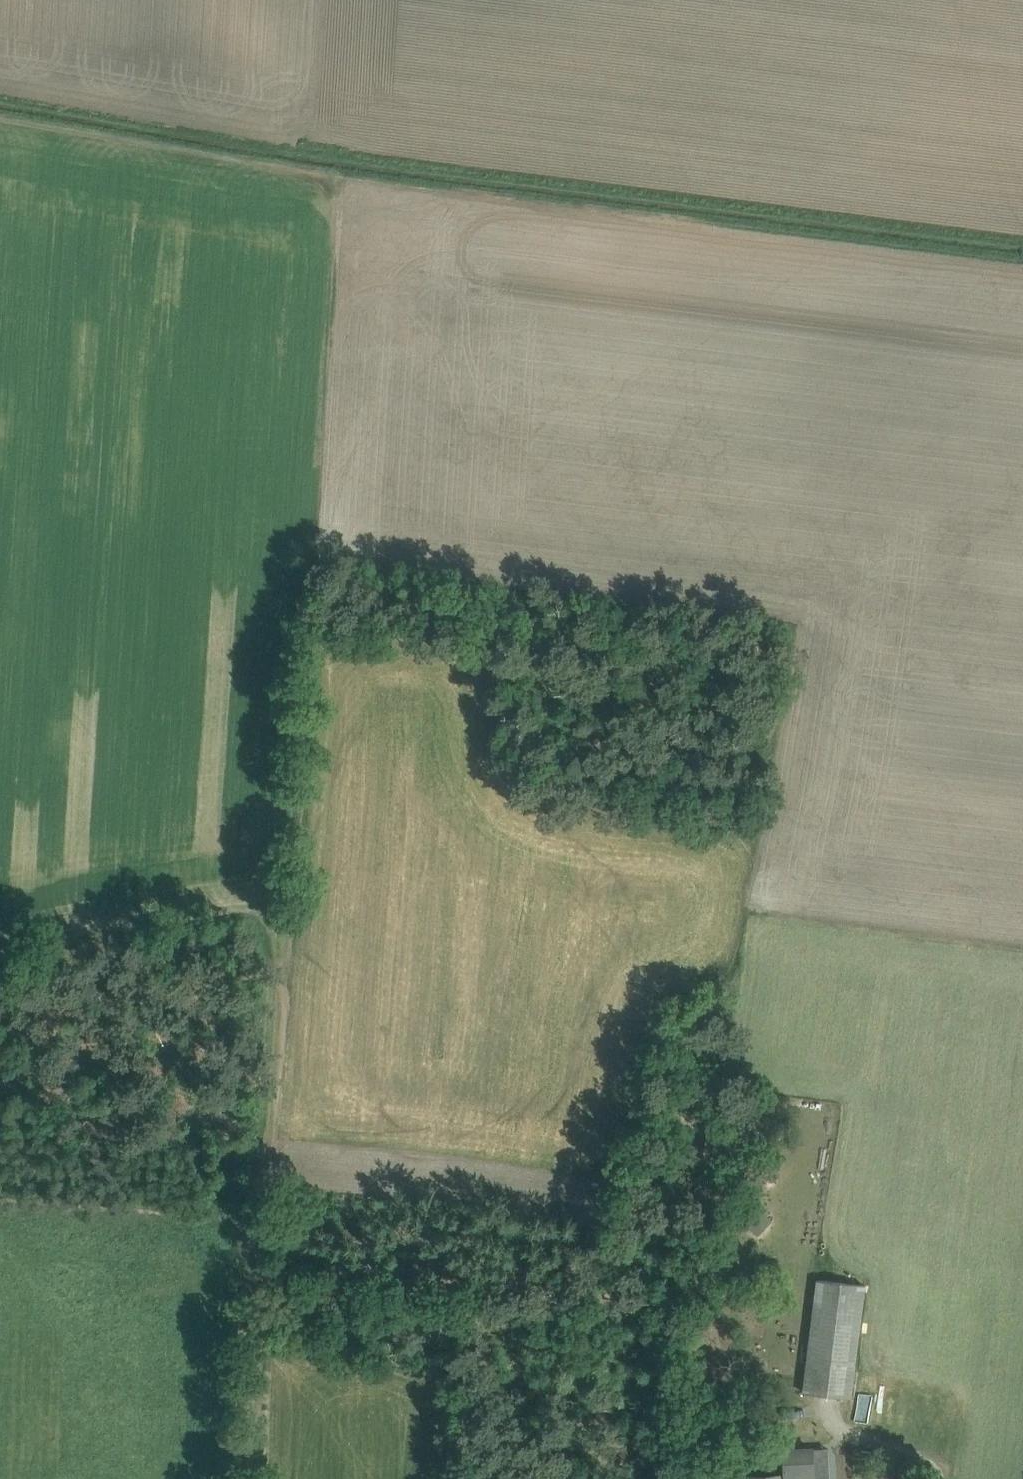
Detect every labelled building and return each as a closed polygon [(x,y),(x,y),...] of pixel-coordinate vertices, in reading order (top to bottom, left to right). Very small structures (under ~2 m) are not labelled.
[(818,1279),(803,1392),(852,1398),(866,1286),(818,1279)] [(786,1478),(815,1478),(813,1449),(784,1451),(786,1478)]
